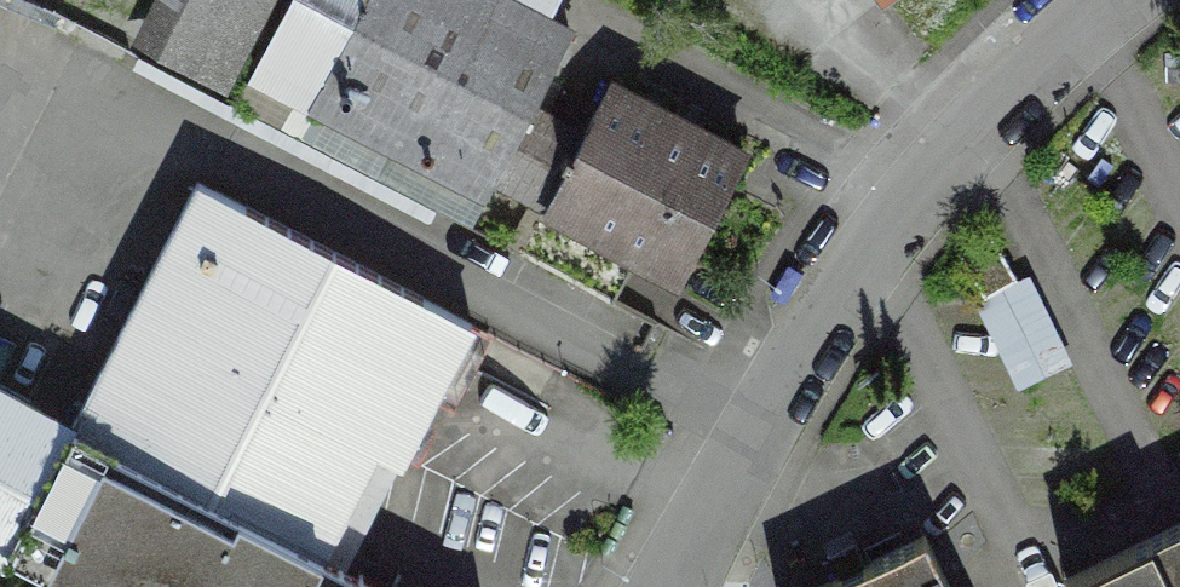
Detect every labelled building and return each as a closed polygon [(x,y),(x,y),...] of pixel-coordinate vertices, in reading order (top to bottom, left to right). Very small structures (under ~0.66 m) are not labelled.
[(166,42),(232,76),(272,0),(187,0),(166,42)] [(505,0),(369,0),(314,107),(485,196),(496,176),(533,105),(570,33),(505,0)] [(681,276),(745,156),(670,117),(672,114),(611,82),(584,132),(533,105),(496,176),(552,205),(560,191),(644,235),(635,252),(638,254),(681,276)] [(472,323),(199,181),(130,314),(380,444),(402,456),(472,323)] [(638,254),(635,252),(547,205),(521,253),(613,302),(638,254)] [(991,233),(958,252),(984,297),(1017,279),(991,233)] [(130,314),(66,435),(9,545),(90,586),(305,586),(380,444),(130,314)] [(9,545),(66,435),(33,418),(39,406),(0,387),(0,540),(9,545)] [(1062,579),(1066,586),(1179,586),(1179,522),(1062,579)] [(923,534),(815,586),(949,586),(923,534)]
